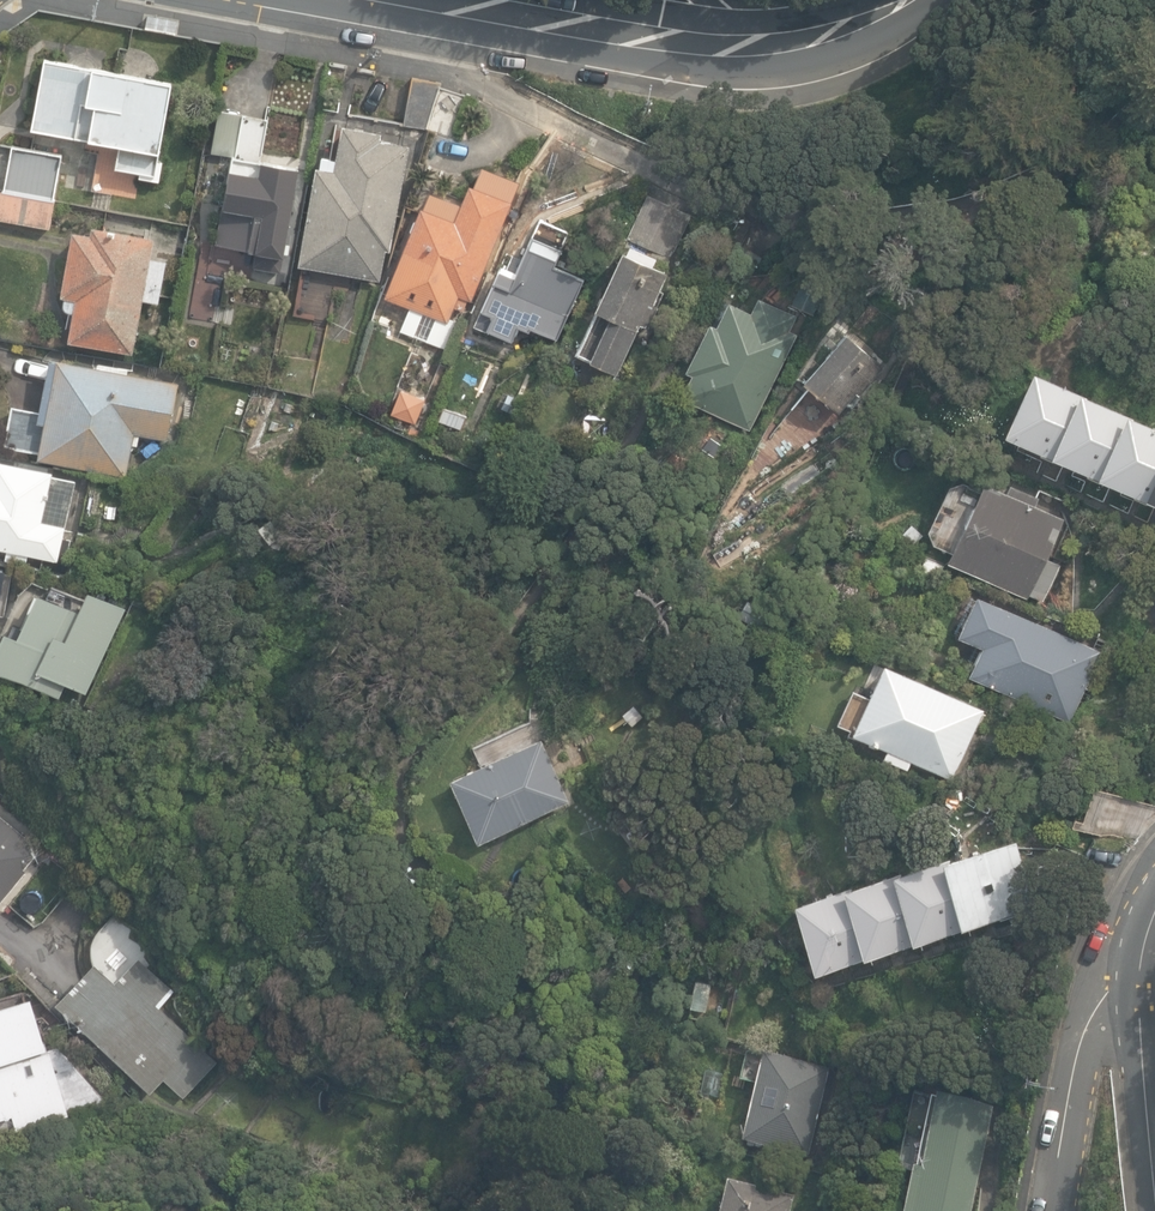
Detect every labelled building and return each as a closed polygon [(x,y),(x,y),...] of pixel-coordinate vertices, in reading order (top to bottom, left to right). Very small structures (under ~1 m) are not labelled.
[(159,181),(163,161),(159,160),(172,83),(44,61),(32,130),(119,145),(115,167),(140,172),(139,177),(159,181)] [(429,129),(455,138),(469,95),(441,86),(442,82),(413,78),(404,126),(429,129)] [(253,268),(281,273),(301,165),(263,159),(270,119),(218,110),(211,150),(233,154),(223,208),(237,211),(230,248),(255,252),(253,268)] [(302,265),(382,279),(387,250),(393,251),(411,145),(381,140),(383,132),(345,126),(337,171),(319,167),(302,265)] [(52,228),(64,154),(13,146),(5,191),(0,190),(0,220),(52,228)] [(442,300),(463,309),(517,177),(479,162),(471,183),(464,180),(455,201),(427,190),(421,205),(417,203),(381,290),(421,306),(431,282),(447,288),(442,300)] [(631,239),(674,259),(694,215),(650,196),(631,239)] [(69,341),(133,353),(143,300),(160,303),(168,259),(151,256),(155,237),(93,225),(92,234),(75,231),(63,295),(67,296),(65,307),(69,311),(75,311),(69,341)] [(497,266),(473,326),(517,344),(521,332),(535,338),(537,333),(564,344),(590,280),(558,267),(566,246),(528,231),(511,271),(497,266)] [(577,355),(615,373),(639,322),(649,327),(659,307),(652,303),(666,272),(653,266),(657,258),(631,245),(577,355)] [(682,396),(752,429),(799,332),(788,326),(794,314),(758,297),(751,312),(725,299),(714,323),(710,321),(687,369),(694,372),(682,396)] [(840,413),(884,364),(847,331),(802,381),(809,388),(791,408),(807,422),(826,401),(840,413)] [(39,460),(127,477),(133,444),(137,445),(136,452),(151,462),(172,448),(168,439),(179,383),(51,358),(41,411),(39,421),(47,423),(40,455),(39,460)] [(262,374),(264,361),(251,359),(249,372),(262,374)] [(1154,501),(1154,426),(1029,368),(1001,431),(1154,501)] [(503,389),(496,407),(516,415),(523,398),(503,389)] [(39,421),(41,411),(14,405),(5,448),(40,455),(47,423),(39,421)] [(436,420),(461,429),(466,415),(442,405),(436,420)] [(65,556),(70,533),(62,532),(64,522),(41,518),(51,468),(0,457),(0,543),(65,556)] [(1027,591),(1041,598),(1058,561),(1044,554),(1062,515),(1033,502),(1037,494),(1007,481),(1004,489),(980,478),(944,558),(1025,596),(1027,591)] [(56,693),(63,679),(83,688),(123,603),(86,585),(76,606),(36,586),(15,630),(3,624),(0,630),(0,666),(56,693)] [(966,671),(1066,716),(1097,646),(972,590),(954,630),(979,641),(966,671)] [(908,756),(947,773),(978,704),(880,660),(848,729),(883,745),(878,754),(904,766),(908,756)] [(448,775),(476,838),(568,796),(540,734),(448,775)] [(24,865),(22,863),(38,843),(0,812),(0,895),(24,865)] [(791,899),(810,965),(1030,900),(1012,835),(791,899)] [(165,1078),(184,1097),(218,1060),(161,1006),(176,990),(140,956),(116,982),(95,961),(56,1003),(150,1093),(165,1078)] [(17,1126),(107,1098),(60,1045),(47,1045),(32,994),(0,1003),(0,1128),(16,1123),(17,1126)] [(741,1142),(806,1158),(826,1071),(762,1056),(741,1142)] [(989,1102),(932,1090),(917,1165),(909,1163),(900,1210),(968,1210),(989,1102)] [(789,1194),(725,1179),(717,1210),(785,1210),(789,1194)]
